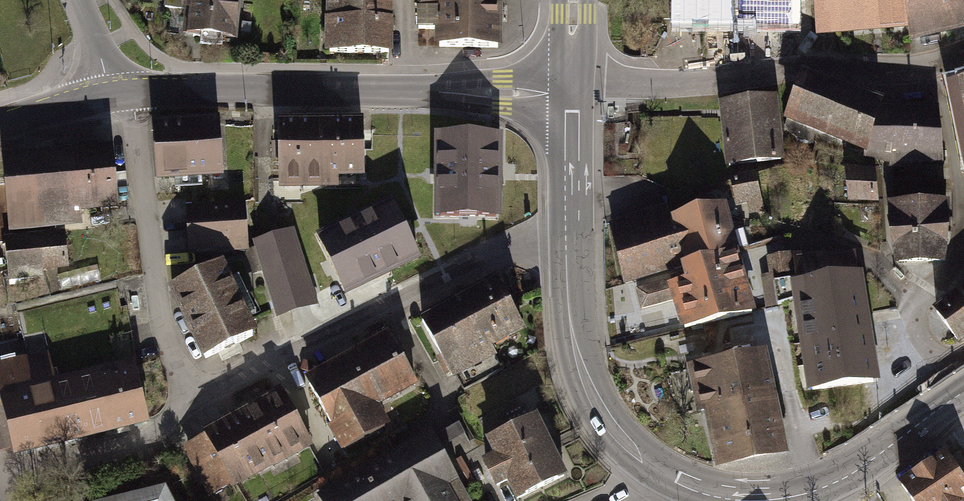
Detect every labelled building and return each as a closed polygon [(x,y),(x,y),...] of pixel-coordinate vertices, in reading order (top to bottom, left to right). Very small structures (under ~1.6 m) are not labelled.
[(166,8),(187,10),(185,33),(193,34),(193,36),(201,37),(200,43),(222,45),(222,37),(234,37),(238,0),(166,0),(166,8)] [(329,52),(388,52),(389,0),(330,0),(329,52)] [(418,29),(440,29),(439,47),(497,47),(498,0),(419,0),(418,29)] [(677,23),(796,24),(796,0),(677,0),(677,23)] [(816,14),(815,14),(816,35),(820,35),(819,33),(909,25),(904,0),(815,0),(816,14)] [(909,25),(911,38),(963,26),(963,15),(961,0),(904,0),(909,25)] [(802,78),(785,128),(797,138),(837,153),(843,140),(866,150),(867,147),(879,110),(881,104),(832,86),(802,78)] [(953,86),(963,140),(963,84),(953,86)] [(722,104),(729,165),(781,159),(774,98),(722,104)] [(901,165),(900,159),(941,159),(937,112),(879,110),(867,147),(885,153),(883,157),(892,161),(892,165),(901,165)] [(158,176),(221,172),(218,123),(155,127),(158,176)] [(279,124),(280,181),(325,181),(325,175),(363,174),(362,123),(279,124)] [(496,136),(441,136),(440,216),(496,216),(496,136)] [(3,161),(10,230),(80,223),(79,205),(102,202),(103,211),(115,210),(115,201),(117,201),(112,150),(3,161)] [(875,174),(846,173),(849,197),(877,198),(875,174)] [(753,176),(731,181),(738,200),(751,197),(754,212),(763,210),(753,176)] [(894,207),(943,207),(943,190),(894,190),(894,207)] [(392,206),(320,241),(344,290),(416,255),(392,206)] [(894,207),(892,206),(893,225),(898,261),(941,260),(946,225),(946,207),(943,207),(894,207)] [(243,208),(188,211),(191,248),(245,245),(243,208)] [(673,216),(613,234),(625,283),(674,268),(676,269),(688,266),(734,252),(721,209),(674,221),(673,216)] [(289,232),(257,242),(259,247),(266,270),(279,314),(311,304),(289,232)] [(64,236),(9,242),(13,277),(43,274),(42,266),(67,264),(64,236)] [(266,270),(259,247),(246,251),(253,274),(266,270)] [(751,312),(734,252),(688,266),(691,274),(685,275),(687,282),(673,286),(665,282),(637,289),(641,308),(676,300),(685,328),(751,312)] [(773,275),(789,273),(787,255),(778,257),(769,260),(771,275),(773,275)] [(855,257),(793,258),(795,273),(789,273),(773,275),(775,285),(777,304),(794,299),(799,299),(812,390),(873,382),(858,282),(855,257)] [(219,267),(173,289),(206,358),(252,336),(219,267)] [(497,281),(460,301),(484,344),(488,342),(521,324),(497,281)] [(777,304),(775,285),(766,287),(768,306),(777,304)] [(957,338),(963,333),(963,297),(953,305),(951,302),(937,312),(957,338)] [(484,344),(460,301),(423,321),(452,374),(456,372),(465,389),(502,369),(488,342),(484,344)] [(309,384),(345,449),(385,427),(373,404),(414,381),(391,339),(309,384)] [(720,441),(725,463),(783,450),(764,353),(691,369),(693,376),(688,377),(691,392),(697,391),(702,411),(713,408),(716,419),(710,421),(714,441),(720,441)] [(13,448),(14,454),(110,431),(110,429),(146,421),(133,366),(55,385),(48,355),(0,366),(0,392),(1,397),(0,398),(0,451),(13,448)] [(187,447),(213,493),(308,442),(280,390),(274,393),(276,398),(187,447)] [(489,441),(497,457),(486,463),(505,500),(513,500),(564,476),(535,418),(489,441)] [(459,424),(433,438),(439,449),(465,434),(459,424)] [(321,500),(457,500),(446,483),(456,477),(439,449),(433,438),(430,433),(319,497),(321,500)] [(901,484),(913,500),(960,500),(963,499),(963,483),(945,454),(901,484)] [(475,481),(461,457),(456,460),(470,485),(475,481)] [(108,500),(172,500),(165,487),(108,500)]
